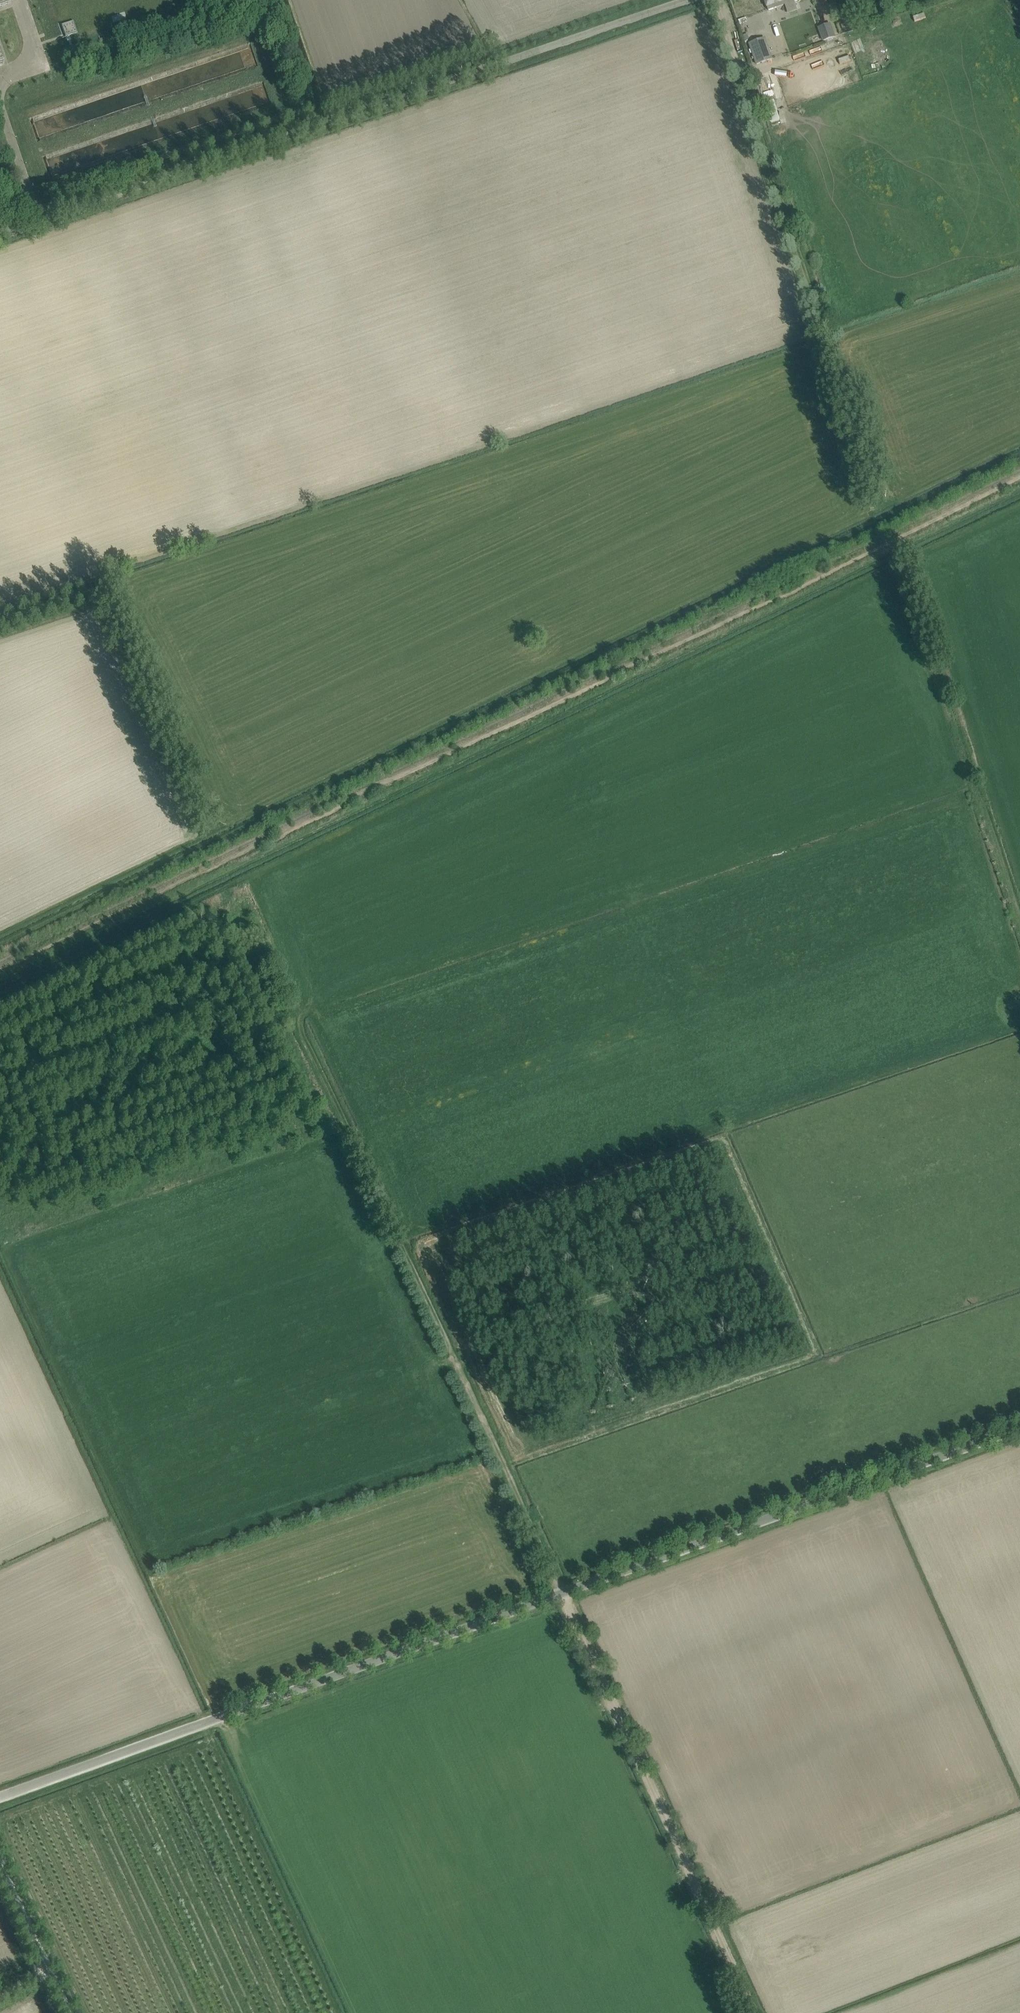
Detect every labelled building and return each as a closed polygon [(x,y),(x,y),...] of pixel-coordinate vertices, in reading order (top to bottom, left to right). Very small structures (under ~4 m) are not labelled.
[(768,10),(798,0),(765,0),(768,10)] [(74,21),(61,25),(66,37),(78,33),(74,21)] [(835,37),(831,25),(830,24),(819,28),(823,41),(835,37)] [(765,38),(750,44),(757,64),(772,59),(765,38)] [(774,100),(765,103),(770,123),(779,120),(774,100)]
